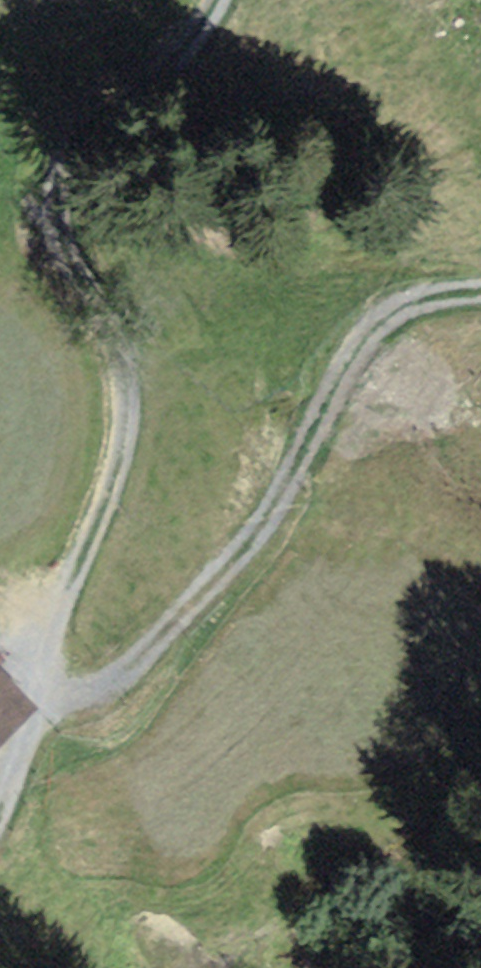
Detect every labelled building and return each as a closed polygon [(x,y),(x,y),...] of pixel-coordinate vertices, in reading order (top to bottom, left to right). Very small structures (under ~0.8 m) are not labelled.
[(0,682),(0,723),(20,705),(0,682)]
